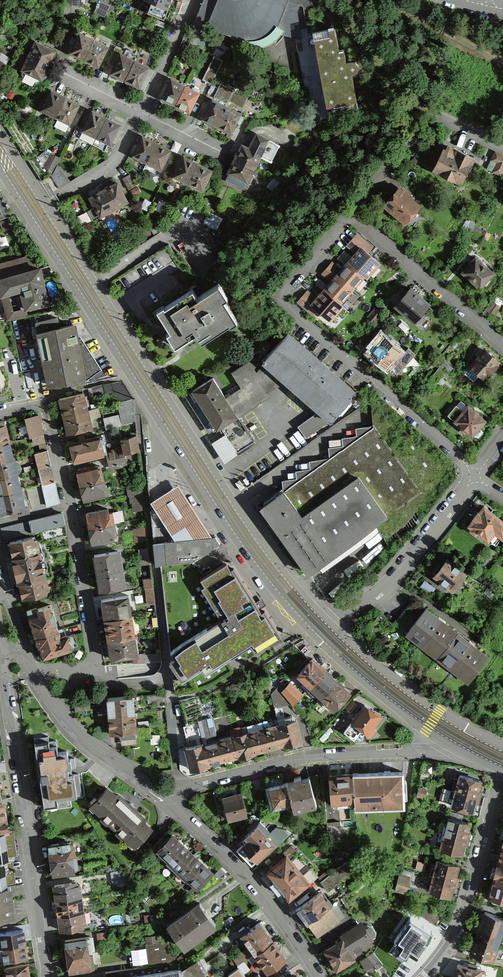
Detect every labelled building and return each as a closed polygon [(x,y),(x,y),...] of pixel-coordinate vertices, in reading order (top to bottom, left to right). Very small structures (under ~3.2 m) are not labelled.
[(110,4),(101,0),(98,0),(93,12),(104,17),(110,4)] [(191,29),(245,49),(249,49),(253,49),(260,49),(263,49),(267,47),(270,45),(274,42),(277,40),(280,38),(282,35),(306,42),(319,2),(315,0),(203,0),(191,29)] [(351,63),(347,64),(344,50),(339,50),(335,29),(334,29),(333,28),(328,29),(328,31),(312,33),(314,41),(328,116),(358,110),(352,76),(356,75),(358,72),(359,68),(358,65),(355,63),(351,63)] [(97,67),(108,46),(78,31),(67,53),(97,67)] [(42,80),(56,51),(34,41),(20,69),(42,80)] [(140,88),(151,66),(120,52),(110,74),(140,88)] [(223,60),(214,56),(205,74),(214,78),(223,60)] [(160,98),(189,111),(199,90),(169,78),(160,98)] [(218,83),(211,98),(240,112),(247,97),(218,83)] [(69,123),(79,103),(49,89),(39,109),(69,123)] [(211,98),(202,118),(231,132),(240,112),(211,98)] [(110,144),(120,124),(91,110),(81,129),(110,144)] [(160,169),(171,148),(142,133),(131,155),(160,169)] [(227,172),(248,182),(260,157),(272,163),(280,146),(261,136),(254,150),(241,143),(227,172)] [(463,183),(476,157),(446,143),(434,170),(463,183)] [(200,190),(212,168),(184,154),(173,176),(200,190)] [(130,202),(118,180),(87,197),(99,219),(130,202)] [(424,204),(402,184),(383,205),(404,225),(424,204)] [(368,277),(381,262),(362,246),(349,261),(368,277)] [(39,268),(32,254),(0,263),(0,279),(39,268)] [(495,272),(477,256),(462,272),(480,288),(495,272)] [(355,292),(368,277),(349,261),(336,276),(355,292)] [(40,267),(39,268),(0,279),(0,298),(2,298),(10,296),(19,293),(24,309),(25,312),(27,311),(51,304),(40,267)] [(343,307),(355,292),(336,276),(323,291),(343,307)] [(236,320),(223,300),(227,297),(219,283),(198,296),(193,288),(156,311),(177,344),(198,331),(203,340),(236,320)] [(411,288),(395,304),(414,323),(430,306),(411,288)] [(330,322),(343,307),(323,291),(310,306),(330,322)] [(25,312),(24,309),(14,311),(10,296),(2,298),(8,320),(28,317),(27,311),(25,312)] [(78,336),(76,325),(60,328),(58,318),(35,322),(47,389),(87,380),(78,336)] [(360,392),(289,333),(265,362),(262,366),(282,383),(317,411),(329,422),(332,425),(360,392)] [(78,336),(87,380),(102,370),(80,336),(78,336)] [(386,336),(370,354),(389,370),(405,352),(386,336)] [(486,379),(501,359),(484,346),(469,365),(486,379)] [(265,362),(258,356),(231,372),(240,388),(228,396),(238,416),(269,396),(267,392),(282,383),(262,366),(265,362)] [(213,376),(191,390),(215,430),(220,426),(238,416),(213,376)] [(118,402),(133,399),(122,381),(92,387),(94,397),(114,393),(118,402)] [(215,430),(191,390),(182,395),(207,435),(215,430)] [(83,391),(56,398),(66,435),(93,428),(83,391)] [(135,423),(133,399),(118,402),(120,414),(103,418),(106,429),(135,423)] [(489,420),(470,404),(454,421),(473,438),(489,420)] [(317,411),(297,426),(306,438),(329,422),(317,411)] [(44,434),(39,414),(25,418),(29,437),(32,437),(44,434)] [(225,434),(211,443),(226,462),(256,442),(238,416),(220,426),(225,434)] [(26,508),(5,424),(0,426),(0,514),(26,508)] [(282,491),(260,509),(307,577),(422,493),(375,426),(356,427),(356,436),(342,438),(343,446),(328,448),(329,458),(310,461),(310,469),(295,471),(296,479),(282,480),(282,491)] [(46,442),(44,434),(32,437),(34,445),(46,442)] [(140,450),(137,435),(120,438),(122,446),(123,450),(119,451),(120,455),(125,454),(140,450)] [(99,436),(68,443),(72,463),(104,456),(99,436)] [(128,465),(125,454),(120,455),(119,451),(123,450),(122,446),(105,451),(110,470),(128,465)] [(52,467),(48,451),(34,455),(38,470),(52,467)] [(56,483),(52,467),(38,470),(42,486),(56,483)] [(98,467),(76,473),(82,499),(105,493),(98,467)] [(60,504),(56,483),(42,486),(47,507),(60,504)] [(126,488),(128,498),(129,497),(144,494),(141,484),(126,488)] [(211,537),(177,485),(151,502),(174,541),(211,537)] [(145,511),(144,494),(129,497),(130,504),(132,504),(133,512),(145,511)] [(485,505),(468,527),(489,544),(496,535),(502,541),(502,519),(485,505)] [(108,509),(85,513),(91,544),(114,540),(108,509)] [(65,524),(63,512),(1,527),(4,539),(65,524)] [(148,540),(147,526),(133,528),(134,542),(148,540)] [(23,601),(50,594),(35,535),(8,542),(10,551),(15,570),(21,592),(23,601)] [(174,541),(153,543),(156,565),(161,566),(171,659),(170,660),(172,664),(175,693),(210,688),(235,675),(226,660),(251,645),(255,650),(279,634),(265,608),(261,610),(233,565),(229,568),(225,561),(201,576),(192,561),(219,545),(215,537),(211,537),(174,541)] [(155,604),(148,547),(138,549),(140,565),(138,565),(140,580),(143,580),(144,589),(147,605),(155,604)] [(118,550),(92,555),(98,590),(125,585),(118,550)] [(468,574),(448,558),(434,577),(453,593),(468,574)] [(129,595),(100,599),(103,619),(132,614),(129,595)] [(35,609),(37,614),(27,617),(41,659),(72,649),(67,635),(67,634),(60,636),(49,604),(35,609)] [(489,658),(427,609),(408,633),(469,684),(489,658)] [(135,636),(132,614),(103,619),(107,640),(135,636)] [(135,636),(107,640),(110,659),(138,655),(135,636)] [(313,656),(295,676),(333,711),(352,693),(313,656)] [(292,703),(293,705),(304,693),(290,680),(281,690),(292,703)] [(281,690),(278,686),(271,694),(274,706),(282,704),(282,705),(292,703),(281,690)] [(133,697),(107,699),(109,734),(121,733),(122,745),(137,744),(133,697)] [(90,710),(89,700),(74,701),(75,711),(90,710)] [(383,714),(364,701),(345,731),(355,738),(363,729),(372,736),(377,728),(374,727),(383,714)] [(297,717),(184,747),(189,772),(303,742),(297,717)] [(76,767),(74,758),(68,759),(67,751),(58,752),(56,740),(49,741),(48,736),(35,738),(44,808),(68,805),(67,797),(82,795),(79,774),(69,775),(68,772),(68,768),(76,767)] [(355,803),(355,807),(405,806),(404,770),(354,772),(355,803)] [(354,772),(329,773),(331,804),(355,803),(354,772)] [(484,778),(459,772),(450,805),(475,812),(484,778)] [(294,780),(287,782),(287,783),(292,802),(294,811),(317,805),(310,776),(301,778),(301,776),(294,777),(294,780)] [(292,802),(287,783),(269,788),(274,806),(292,802)] [(116,792),(108,786),(89,806),(135,848),(153,827),(146,820),(146,816),(120,792),(116,792)] [(241,792),(221,797),(227,820),(247,815),(241,792)] [(5,807),(0,808),(0,837),(6,837),(10,836),(5,807)] [(472,821),(448,815),(440,848),(464,854),(472,821)] [(246,839),(236,849),(251,866),(290,832),(286,828),(276,825),(270,830),(260,821),(242,836),(246,839)] [(172,831),(155,850),(166,860),(183,842),(172,831)] [(10,836),(6,837),(9,858),(17,857),(14,835),(10,836)] [(4,864),(10,863),(9,862),(9,858),(6,837),(0,837),(0,865),(4,864)] [(166,860),(186,878),(203,860),(183,842),(166,860)] [(72,844),(47,848),(51,875),(76,871),(72,844)] [(502,879),(502,846),(501,845),(493,876),(502,879)] [(286,852),(263,871),(288,901),(320,874),(312,865),(303,872),(286,852)] [(462,863),(437,857),(428,890),(453,896),(462,863)] [(186,878),(198,889),(215,871),(203,860),(186,878)] [(346,861),(320,880),(328,890),(354,870),(346,861)] [(10,863),(4,864),(7,885),(16,884),(12,862),(9,862),(10,863)] [(8,892),(7,885),(4,864),(0,865),(0,893),(8,892)] [(412,871),(400,868),(394,890),(406,893),(412,871)] [(502,900),(502,879),(493,876),(488,896),(502,900)] [(80,880),(51,884),(53,899),(82,895),(80,880)] [(323,890),(296,908),(307,925),(308,924),(318,937),(340,921),(339,920),(345,915),(336,903),(334,904),(323,890)] [(16,922),(12,892),(8,892),(0,893),(0,925),(16,922)] [(53,899),(56,915),(84,911),(82,895),(53,899)] [(199,900),(165,924),(183,950),(217,925),(199,900)] [(56,915),(58,932),(87,928),(84,911),(56,915)] [(485,911),(471,954),(494,962),(502,935),(502,917),(485,911)] [(433,932),(409,916),(397,934),(421,950),(433,932)] [(261,920),(240,934),(249,946),(233,957),(238,965),(253,954),(274,939),(261,920)] [(343,936),(322,949),(335,970),(357,959),(353,952),(375,940),(376,931),(372,924),(364,923),(362,920),(341,933),(343,936)] [(0,934),(0,948),(2,961),(27,958),(26,951),(25,938),(23,930),(0,934)] [(91,936),(63,940),(68,972),(96,968),(91,936)] [(253,954),(266,973),(287,958),(274,939),(253,954)] [(107,976),(185,976),(181,968),(167,941),(145,944),(148,966),(106,972),(107,976)] [(197,959),(181,968),(185,976),(208,976),(197,959)] [(458,961),(454,976),(481,976),(484,966),(458,961)] [(28,962),(4,966),(5,976),(30,976),(28,962)] [(227,974),(228,976),(247,976),(239,966),(227,974)]
